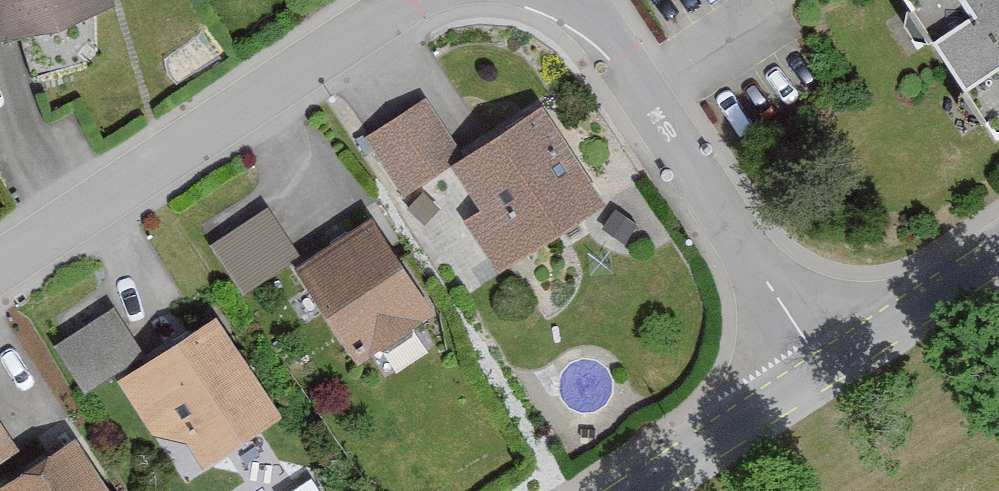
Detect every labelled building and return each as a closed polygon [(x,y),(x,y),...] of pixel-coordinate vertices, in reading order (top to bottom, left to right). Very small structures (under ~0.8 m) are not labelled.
[(102,0),(0,0),(0,48),(108,20),(102,0)] [(891,0),(990,146),(998,140),(998,0),(892,0),(891,0)] [(364,145),(400,199),(454,162),(418,109),(364,145)] [(596,213),(536,120),(448,176),(476,219),(463,227),(496,278),(596,213)] [(292,264),(260,215),(207,250),(239,299),(292,264)] [(425,320),(362,229),(290,279),(353,370),(425,320)] [(53,349),(82,393),(139,357),(111,312),(53,349)] [(115,386),(152,446),(185,446),(200,470),(273,425),(212,326),(115,386)] [(14,453),(0,432),(0,462),(14,453)] [(66,444),(0,489),(0,490),(98,490),(66,444)] [(324,470),(291,485),(294,490),(333,490),(324,470)]
